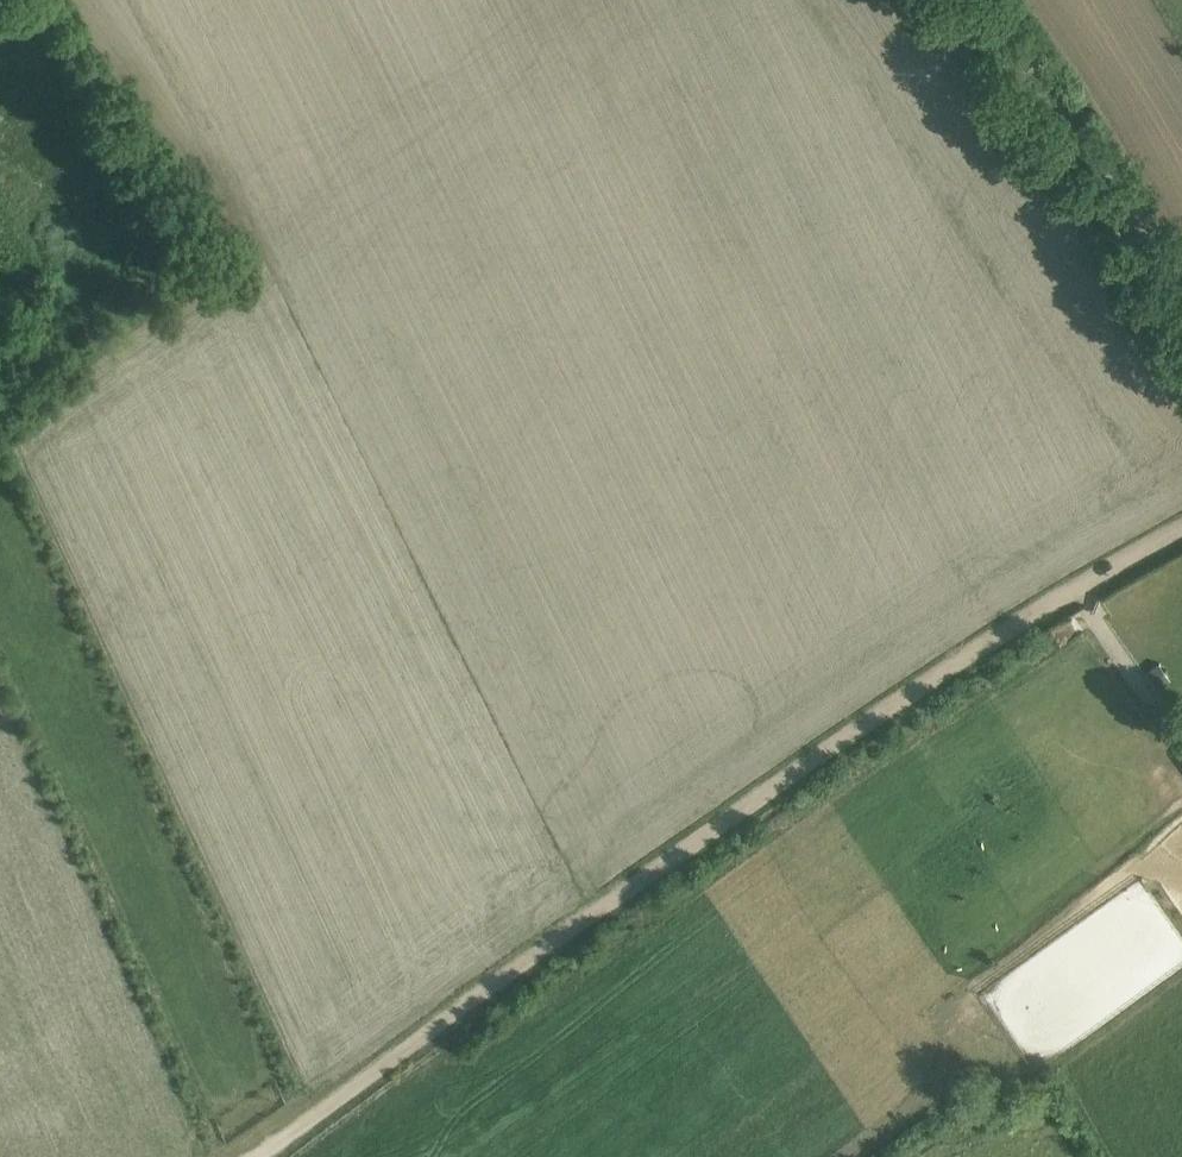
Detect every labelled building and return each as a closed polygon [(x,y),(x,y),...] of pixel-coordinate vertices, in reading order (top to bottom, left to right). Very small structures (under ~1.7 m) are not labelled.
[(1171,679),(1159,662),(1145,672),(1157,689),(1171,679)] [(1171,750),(1181,766),(1181,742),(1171,750)]
